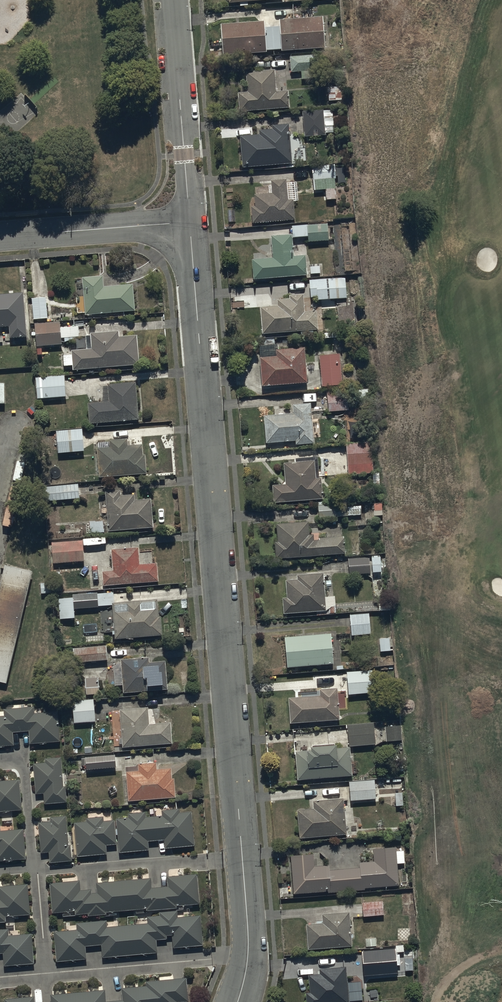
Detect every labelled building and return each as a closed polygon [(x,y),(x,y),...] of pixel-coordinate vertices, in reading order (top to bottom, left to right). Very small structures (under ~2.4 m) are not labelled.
[(264,20),(221,23),(223,54),(267,52),(267,49),(283,49),(283,50),(326,47),(324,16),(280,19),(280,26),(265,27),(264,20)] [(316,54),(290,55),(291,71),(301,70),(302,79),(317,78),(316,54)] [(247,71),(248,91),(239,92),(239,109),(289,107),(288,90),(276,91),(275,69),(247,71)] [(341,86),(328,86),(329,100),(341,99),(341,86)] [(324,109),(304,110),(305,136),(326,135),(326,126),(329,126),(329,124),(333,124),(332,116),(324,116),(324,109)] [(243,167),(293,163),(290,124),(273,125),(273,129),(259,130),(259,134),(241,135),(243,167)] [(313,164),(313,179),(336,178),(336,164),(313,164)] [(256,205),(252,206),(253,222),(296,220),(296,218),(300,218),(300,220),(310,220),(309,210),(296,211),(295,201),(299,201),(298,183),(288,183),(287,179),(272,180),(273,192),(255,193),(256,205)] [(254,278),(308,275),(306,254),(294,255),(294,237),(308,236),(308,241),(328,240),(327,224),(292,226),(293,234),(271,235),(273,258),(253,259),(254,278)] [(103,275),(81,277),(85,315),(136,310),(133,284),(104,287),(103,275)] [(345,277),(310,279),(311,297),(318,296),(318,299),(346,298),(345,277)] [(0,294),(0,327),(10,326),(11,337),(27,337),(24,293),(0,294)] [(261,307),(263,333),(318,329),(317,311),(305,312),(304,294),(290,295),(291,298),(279,299),(279,305),(261,307)] [(47,297),(32,297),(33,318),(48,317),(47,297)] [(79,326),(61,327),(60,322),(35,323),(36,346),(62,345),(62,342),(76,341),(76,337),(79,336),(79,326)] [(72,366),(73,369),(139,365),(138,335),(120,336),(119,331),(91,333),(92,348),(72,350),(72,353),(63,354),(64,366),(72,366)] [(305,347),(278,348),(278,345),(260,346),(263,385),(307,382),(305,347)] [(340,353),(320,355),(322,386),(343,384),(340,353)] [(36,377),(37,398),(66,396),(65,375),(36,377)] [(104,400),(88,401),(89,422),(139,419),(137,380),(108,382),(109,385),(103,386),(104,400)] [(348,387),(327,388),(328,410),(349,409),(348,387)] [(293,413),(264,414),(266,443),(296,441),(297,444),(314,443),(312,404),(293,405),(293,413)] [(83,428),(56,430),(58,452),(85,450),(83,428)] [(127,439),(98,440),(99,476),(146,475),(145,455),(143,455),(143,445),(128,445),(127,439)] [(372,442),(347,443),(348,475),(373,473),(372,442)] [(285,463),(286,484),(273,484),(274,502),(323,500),(323,478),(320,478),(319,457),(297,458),(298,462),(285,463)] [(80,484),(45,485),(45,499),(80,498),(80,484)] [(19,487),(11,485),(3,525),(11,526),(19,487)] [(121,490),(106,491),(108,531),(154,528),(152,499),(135,500),(134,494),(122,495),(121,490)] [(348,500),(319,501),(319,517),(349,516),(348,515),(362,514),(361,505),(348,506),(348,500)] [(104,520),(89,521),(89,532),(105,532),(104,520)] [(277,524),(278,541),(276,541),(276,557),(346,553),(345,536),(319,538),(319,540),(315,540),(314,534),(310,534),(309,522),(277,524)] [(52,542),(53,563),(85,561),(83,540),(52,542)] [(140,547),(113,549),(114,571),(104,571),(104,585),(159,583),(158,562),(141,563),(140,547)] [(373,571),(382,571),(382,557),(373,557),(373,571)] [(370,558),(349,558),(349,574),(370,574),(370,558)] [(5,564),(0,587),(0,681),(8,683),(33,570),(5,564)] [(62,591),(60,570),(52,571),(54,592),(62,591)] [(335,595),(326,596),(324,573),(298,575),(298,579),(286,580),(287,598),(283,598),(284,613),(329,610),(329,612),(336,612),(335,595)] [(98,606),(113,604),(115,639),(163,635),(162,616),(159,616),(158,599),(115,602),(114,591),(72,594),(73,598),(62,599),(63,618),(75,617),(74,608),(99,606),(98,606)] [(370,613),(351,614),(352,635),(371,634),(370,613)] [(332,632),(285,636),(288,667),(334,663),(332,632)] [(393,637),(379,637),(380,651),(393,651),(393,637)] [(107,645),(73,647),(74,652),(70,652),(71,662),(108,660),(107,645)] [(149,656),(121,658),(124,692),(154,690),(154,685),(164,685),(163,671),(166,671),(166,661),(149,663),(149,656)] [(373,670),(347,671),(348,695),(374,693),(373,670)] [(99,676),(86,677),(87,695),(100,694),(99,676)] [(320,695),(289,697),(290,723),(340,720),(338,688),(320,689),(320,695)] [(94,699),(72,700),(74,723),(96,721),(94,699)] [(148,706),(120,709),(123,747),(173,743),(171,722),(150,724),(148,706)] [(0,716),(0,746),(14,745),(13,732),(29,731),(30,743),(60,741),(58,711),(34,713),(34,707),(4,709),(4,716),(0,716)] [(374,722),(348,724),(349,745),(375,744),(374,722)] [(401,725),(386,726),(386,740),(401,740),(401,725)] [(313,750),(296,751),(298,779),(353,775),(351,747),(339,748),(338,744),(312,746),(313,750)] [(115,754),(86,755),(87,770),(116,768),(115,754)] [(46,762),(34,763),(36,794),(43,793),(44,804),(67,802),(66,786),(63,786),(61,758),(46,759),(46,762)] [(139,771),(126,772),(128,801),(176,798),(175,778),(172,779),(172,768),(157,769),(157,762),(139,763),(139,771)] [(21,810),(19,779),(0,780),(0,812),(21,810)] [(375,779),(350,781),(351,800),(376,799),(375,779)] [(298,810),(300,837),(347,834),(344,799),(313,801),(314,809),(298,810)] [(130,817),(117,818),(119,851),(149,849),(148,841),(165,840),(165,848),(194,846),(191,811),(179,812),(179,809),(162,810),(163,816),(146,817),(145,812),(129,813),(130,817)] [(47,862),(50,862),(72,861),(72,845),(69,845),(67,816),(50,817),(51,822),(39,822),(39,837),(35,837),(36,851),(41,851),(41,853),(45,853),(45,856),(46,856),(47,862)] [(87,821),(75,822),(76,856),(107,855),(106,845),(116,844),(115,820),(104,820),(103,817),(87,817),(87,821)] [(26,860),(24,829),(1,830),(0,824),(0,861),(26,860)] [(315,866),(314,854),(292,855),(294,893),(329,892),(365,891),(365,888),(400,886),(399,864),(405,863),(405,850),(397,851),(397,847),(374,848),(374,862),(360,862),(361,867),(331,869),(331,865),(315,866)] [(80,879),(50,882),(53,912),(74,910),(74,915),(88,914),(88,916),(107,914),(107,912),(146,909),(146,911),(178,908),(177,906),(200,904),(197,873),(168,876),(169,887),(152,888),(152,878),(98,883),(98,893),(93,893),(92,889),(81,890),(80,879)] [(6,923),(6,916),(31,915),(29,884),(0,886),(0,923),(6,923)] [(383,901),(363,903),(363,915),(384,914),(383,901)] [(159,915),(147,916),(147,923),(107,926),(107,921),(77,923),(77,930),(55,932),(57,962),(87,960),(86,946),(101,945),(102,957),(158,953),(157,940),(166,939),(166,936),(172,936),(173,948),(204,946),(202,915),(178,916),(178,911),(159,912),(159,915)] [(323,923),(307,924),(308,948),(352,946),(350,912),(322,914),(323,923)] [(4,953),(4,965),(35,964),(33,934),(8,935),(8,930),(0,930),(0,954),(4,953)] [(395,949),(362,952),(365,976),(398,973),(395,949)] [(306,992),(307,1001),(350,1001),(364,1001),(364,990),(348,990),(347,968),(320,969),(321,975),(310,975),(310,992),(306,992)] [(187,978),(146,981),(146,986),(122,988),(123,999),(107,1001),(106,989),(51,993),(52,1001),(189,1001),(187,978)]
